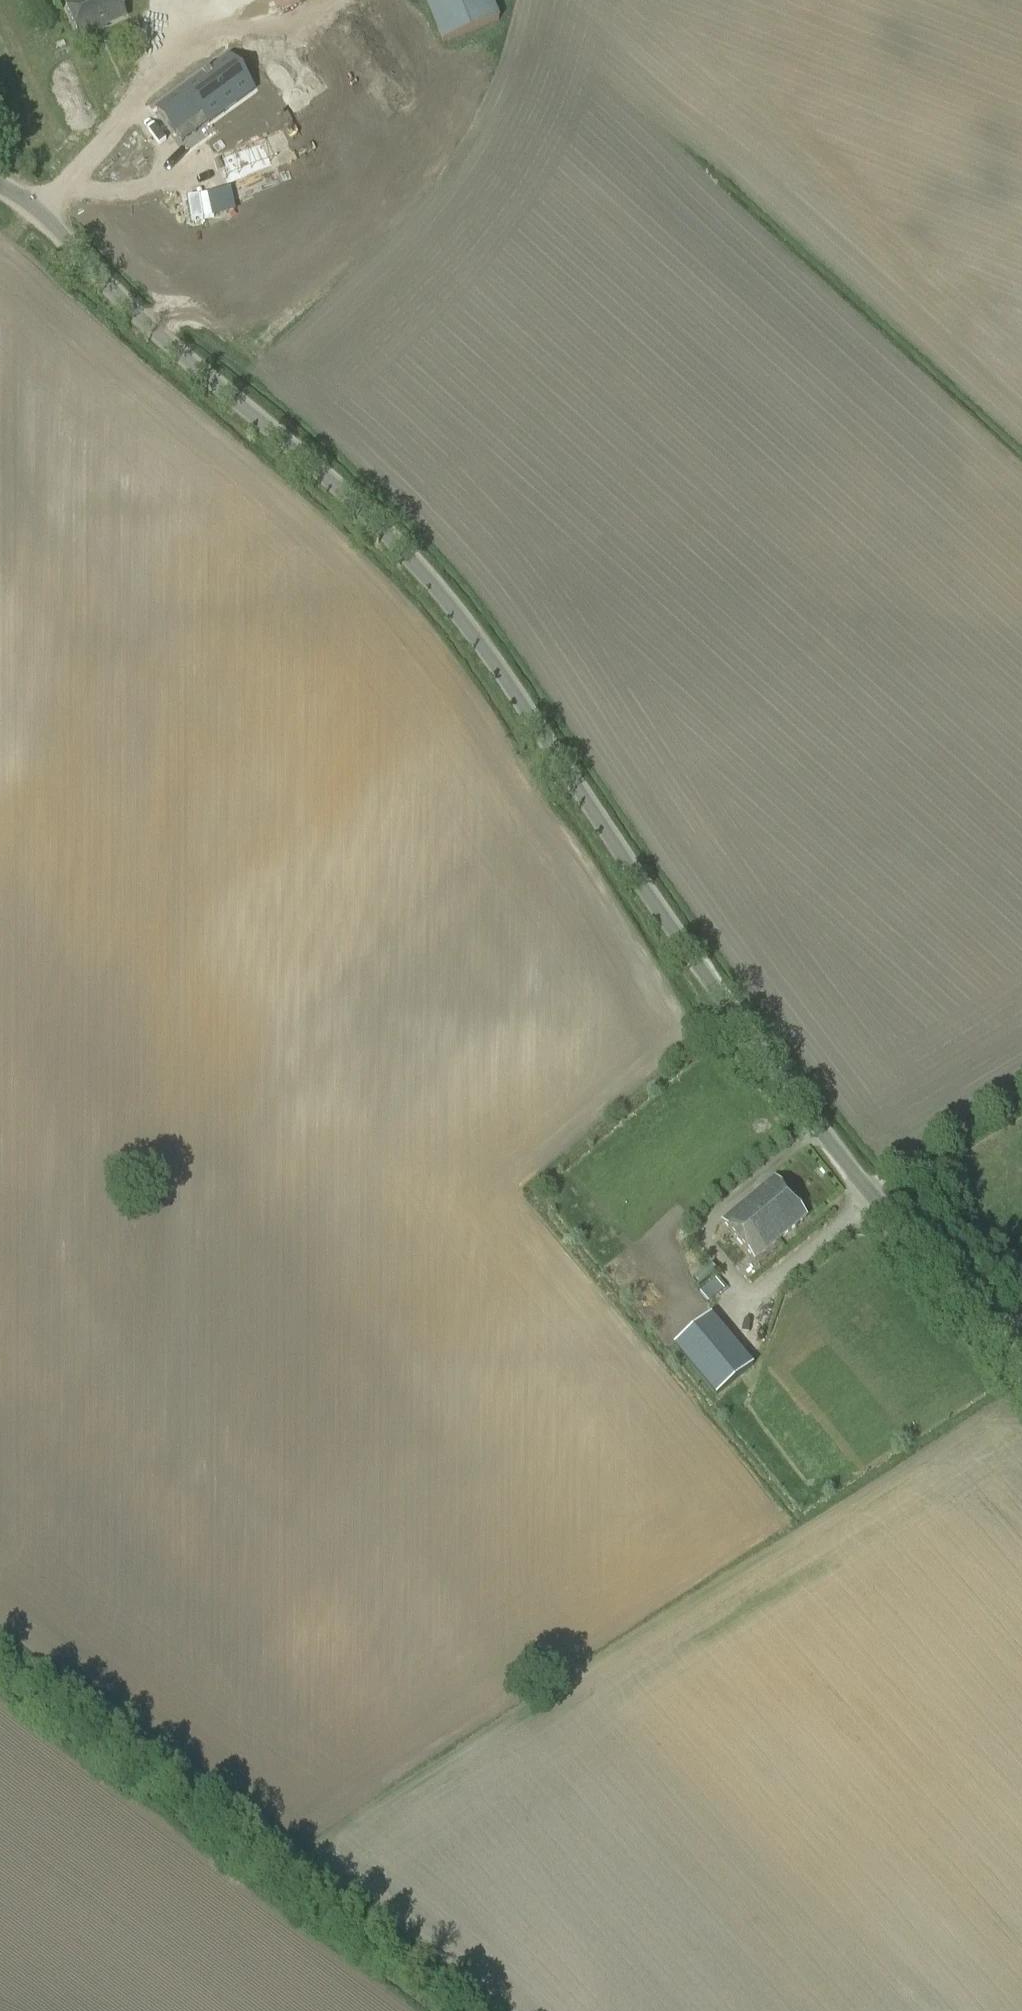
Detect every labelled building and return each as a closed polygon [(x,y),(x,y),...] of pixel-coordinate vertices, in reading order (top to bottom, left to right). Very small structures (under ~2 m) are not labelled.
[(65,5),(79,37),(125,17),(117,0),(78,0),(65,5)] [(442,44),(500,20),(492,0),(424,0),(442,44)] [(236,95),(233,92),(246,79),(220,53),(158,116),(180,137),(204,112),(209,117),(222,104),(225,107),(236,95)] [(754,1260),(806,1217),(774,1178),(722,1221),(754,1260)] [(711,1266),(694,1280),(702,1290),(719,1276),(711,1266)] [(719,1278),(702,1292),(711,1302),(727,1289),(719,1278)] [(705,1321),(675,1345),(674,1347),(714,1396),(751,1365),(710,1316),(705,1321)]
